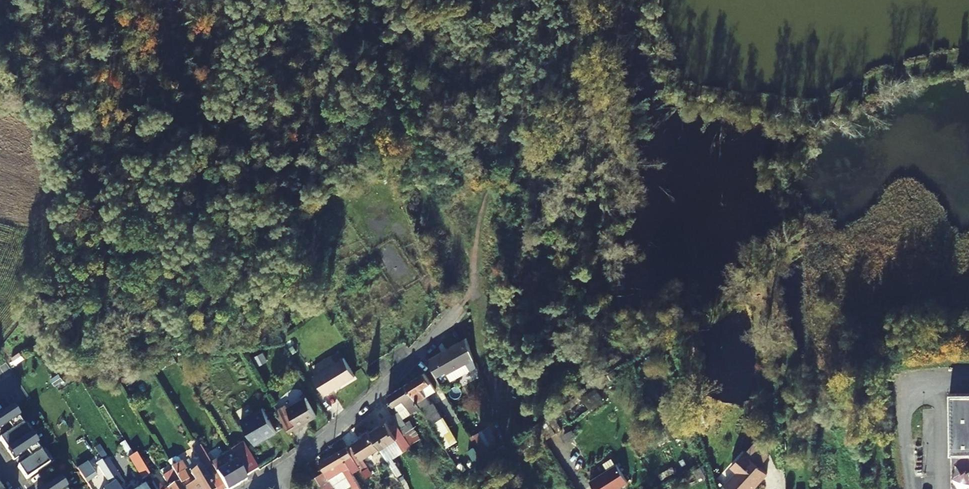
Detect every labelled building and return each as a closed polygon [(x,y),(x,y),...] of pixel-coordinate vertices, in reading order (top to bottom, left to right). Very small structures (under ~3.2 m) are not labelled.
[(365,275),(376,267),(373,261),(361,269),(365,275)] [(464,373),(476,366),(466,338),(449,348),(464,373)] [(47,348),(42,339),(35,344),(41,352),(47,348)] [(464,373),(449,348),(428,360),(437,377),(446,372),(450,380),(464,373)] [(355,376),(344,358),(314,376),(325,394),(355,376)] [(423,410),(439,436),(448,430),(426,396),(435,390),(425,373),(407,384),(423,410)] [(398,411),(400,413),(408,408),(412,413),(416,411),(419,413),(423,410),(407,384),(388,396),(398,411)] [(595,387),(582,397),(592,409),(604,399),(595,387)] [(950,394),(951,455),(968,455),(968,394),(950,394)] [(287,408),(286,406),(277,411),(289,432),(317,416),(306,397),(290,407),(287,408)] [(10,410),(0,417),(0,430),(10,423),(14,429),(1,438),(16,459),(29,451),(32,457),(20,465),(28,478),(51,463),(43,450),(38,453),(29,438),(33,435),(24,422),(20,425),(10,410)] [(398,411),(392,415),(396,422),(399,426),(406,422),(400,413),(398,411)] [(399,426),(405,435),(410,432),(416,429),(410,420),(406,422),(399,426)] [(380,447),(392,468),(397,465),(388,449),(398,443),(403,451),(411,446),(410,445),(405,435),(399,426),(396,422),(390,426),(386,421),(370,431),(380,447)] [(489,427),(478,432),(485,446),(496,441),(489,427)] [(380,447),(370,431),(353,442),(354,444),(348,448),(366,478),(373,474),(368,465),(366,467),(361,459),(380,447)] [(416,441),(410,432),(405,435),(410,445),(416,441)] [(218,475),(226,488),(230,488),(246,479),(230,451),(229,450),(222,454),(221,460),(218,462),(206,442),(200,446),(212,465),(218,475)] [(769,454),(755,442),(745,453),(760,466),(769,454)] [(257,469),(242,443),(230,451),(246,476),(257,469)] [(212,465),(200,446),(181,458),(185,465),(198,457),(203,466),(205,465),(207,468),(212,465)] [(478,452),(475,446),(465,452),(469,458),(478,452)] [(346,461),(352,458),(346,448),(320,463),(329,479),(344,470),(349,467),(346,461)] [(725,486),(728,488),(750,488),(760,478),(762,479),(767,473),(760,466),(745,453),(744,452),(732,466),(738,471),(725,486)] [(617,464),(616,464),(612,458),(603,464),(607,470),(590,481),(595,488),(616,488),(628,482),(617,464)] [(99,474),(90,460),(80,467),(89,481),(99,474)] [(116,482),(114,478),(113,477),(102,460),(96,464),(110,485),(104,488),(121,488),(119,486),(116,482)] [(133,465),(139,476),(146,471),(139,461),(132,464),(133,465)] [(218,475),(208,482),(200,468),(190,475),(191,476),(187,479),(183,472),(185,470),(181,463),(171,469),(172,470),(183,488),(226,488),(218,475)] [(402,473),(397,465),(392,468),(397,476),(402,473)] [(353,486),(359,483),(349,467),(344,470),(353,486)] [(698,479),(706,475),(701,467),(694,470),(698,479)] [(172,470),(162,476),(169,488),(168,488),(183,488),(172,470)] [(968,485),(968,477),(966,470),(953,476),(958,488),(959,488),(968,485)] [(124,483),(118,474),(113,477),(114,478),(116,482),(119,486),(124,483)] [(62,479),(46,488),(69,488),(62,479)] [(158,479),(152,482),(156,488),(164,488),(158,479)]
